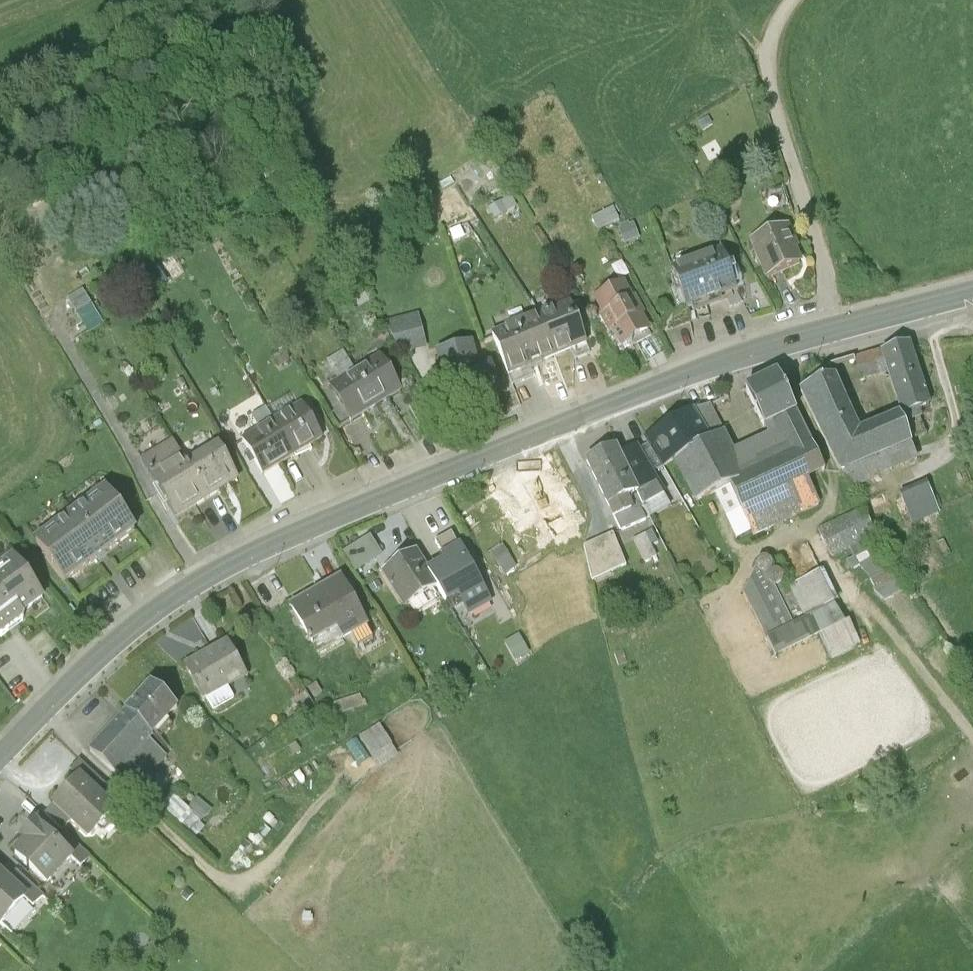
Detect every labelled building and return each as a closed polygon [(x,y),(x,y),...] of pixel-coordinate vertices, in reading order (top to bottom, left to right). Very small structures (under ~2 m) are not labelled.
[(512,195),(491,207),(498,220),(519,207),(512,195)] [(617,208),(595,216),(599,227),(621,219),(617,208)] [(791,224),(749,242),(767,282),(808,264),(791,224)] [(725,248),(670,267),(686,313),(741,294),(725,248)] [(625,284),(593,301),(620,352),(652,335),(625,284)] [(86,288),(69,298),(90,332),(107,322),(86,288)] [(571,305),(531,320),(549,366),(588,351),(571,305)] [(384,325),(401,356),(426,352),(420,317),(384,325)] [(531,320),(492,335),(509,381),(549,366),(531,320)] [(913,343),(883,352),(901,415),(904,419),(934,410),(913,343)] [(472,346),(437,354),(447,402),(498,391),(493,366),(478,370),(472,346)] [(377,410),(403,395),(383,357),(356,372),(377,410)] [(350,424),(377,410),(356,372),(329,386),(350,424)] [(768,432),(797,418),(776,376),(747,391),(768,432)] [(841,477),(854,492),(921,465),(904,419),(901,415),(863,431),(838,378),(803,394),(841,477)] [(645,440),(664,471),(671,462),(727,435),(708,402),(645,440)] [(302,404),(271,423),(292,459),(324,440),(302,404)] [(694,509),(729,492),(743,520),(754,543),(824,509),(811,482),(825,475),(820,466),(814,453),(797,418),(768,432),(771,437),(736,454),(727,435),(671,462),(694,509)] [(271,423),(240,441),(261,477),(292,459),(271,423)] [(186,465),(172,441),(142,459),(176,517),(206,499),(186,465)] [(218,446),(186,465),(206,499),(239,480),(218,446)] [(618,448),(584,463),(615,523),(665,499),(638,447),(623,456),(618,448)] [(543,469),(498,492),(514,522),(539,509),(556,540),(583,526),(574,508),(566,512),(543,469)] [(931,484),(901,494),(911,522),(941,512),(931,484)] [(117,508),(104,489),(32,542),(46,561),(65,586),(136,533),(117,508)] [(866,511),(818,533),(831,561),(879,539),(866,511)] [(435,544),(442,556),(458,547),(451,535),(435,544)] [(614,537),(584,550),(593,585),(627,568),(614,537)] [(378,559),(367,539),(346,550),(357,571),(378,559)] [(442,563),(427,571),(439,591),(448,606),(458,600),(469,619),(493,605),(459,547),(458,547),(442,556),(439,558),(442,563)] [(417,554),(382,575),(404,612),(439,591),(427,571),(417,554)] [(11,557),(0,565),(0,634),(44,601),(11,557)] [(760,562),(743,599),(776,663),(850,626),(824,573),(791,589),(778,564),(760,562)] [(342,579),(289,607),(316,657),(369,629),(342,579)] [(518,661),(533,651),(521,633),(506,643),(518,661)] [(226,641),(183,665),(204,703),(247,679),(226,641)] [(152,684),(126,712),(152,736),(177,708),(152,684)] [(126,712),(89,752),(133,792),(166,757),(148,740),(152,736),(126,712)] [(70,770),(79,778),(97,794),(105,785),(79,761),(70,770)] [(97,794),(79,778),(53,806),(70,822),(86,837),(93,836),(112,816),(112,809),(97,794)] [(195,816),(170,797),(159,812),(184,831),(195,816)] [(62,831),(70,822),(53,806),(45,815),(62,831)] [(55,843),(36,825),(23,838),(27,842),(15,855),(47,885),(72,859),(55,843)] [(65,833),(55,843),(72,859),(81,868),(90,858),(65,833)] [(16,874),(7,882),(26,901),(33,908),(43,898),(16,874)] [(0,876),(0,925),(1,926),(26,901),(7,882),(0,876)]
